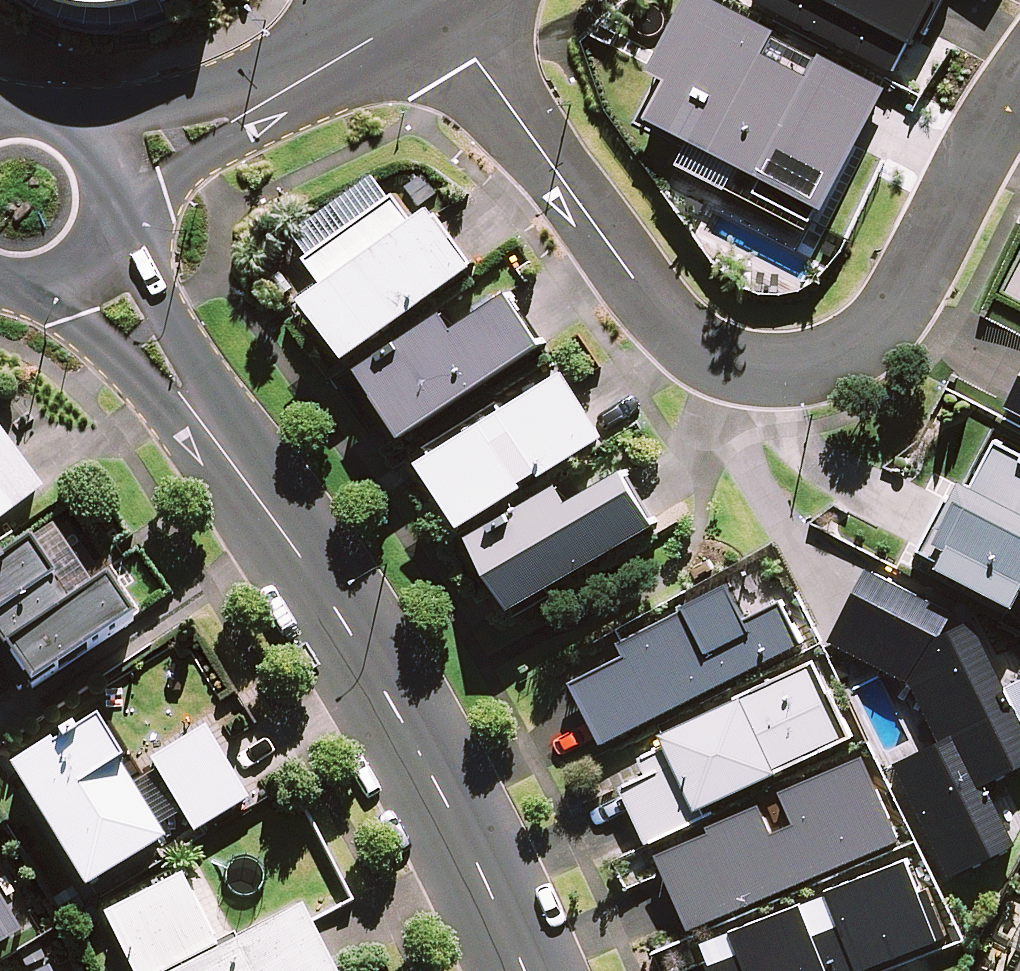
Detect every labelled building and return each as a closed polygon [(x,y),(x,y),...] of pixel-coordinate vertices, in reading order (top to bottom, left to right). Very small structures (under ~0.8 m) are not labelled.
[(87,11),(141,9),(155,0),(58,0),(87,11)] [(683,140),(674,157),(810,229),(827,197),(882,91),(708,0),(687,0),(648,74),(664,83),(645,120),(683,140)] [(891,81),(904,55),(911,59),(941,0),(746,0),(743,6),(891,81)] [(412,224),(377,175),(291,236),(326,285),(303,302),(344,359),(471,268),(430,211),(412,224)] [(503,293),(485,305),(477,293),(358,373),(401,438),(538,346),(503,293)] [(420,445),(427,456),(417,462),(457,527),(601,440),(561,374),(502,410),(496,399),(420,445)] [(1004,406),(1019,414),(1019,376),(1004,406)] [(0,439),(0,521),(39,493),(0,439)] [(994,443),(968,494),(958,489),(930,543),(944,550),(934,569),(1011,608),(1019,590),(1019,457),(994,443)] [(650,527),(618,473),(566,504),(556,487),(467,540),(508,610),(650,527)] [(0,567),(0,653),(25,690),(127,622),(62,525),(0,567)] [(864,571),(828,642),(908,682),(939,741),(893,765),(948,878),(1016,846),(983,785),(1019,767),(1019,680),(1003,688),(971,621),(940,635),(951,614),(864,571)] [(602,745),(802,643),(782,604),(747,621),(730,588),(619,645),(625,657),(571,685),(602,745)] [(662,747),(635,759),(644,778),(620,790),(646,845),(706,816),(702,808),(846,740),(811,666),(658,738),(662,747)] [(119,765),(94,722),(8,773),(79,894),(158,848),(112,769),(119,765)] [(244,802),(202,734),(149,767),(191,835),(244,802)] [(708,833),(656,856),(688,931),(899,841),(863,757),(778,793),(792,824),(771,833),(758,803),(705,827),(708,833)] [(710,970),(858,970),(945,938),(927,888),(919,891),(907,861),(825,892),(826,895),(700,944),(710,970)] [(177,882),(101,922),(126,970),(172,970),(213,950),(177,882)] [(293,918),(190,970),(320,970),(293,918)]
